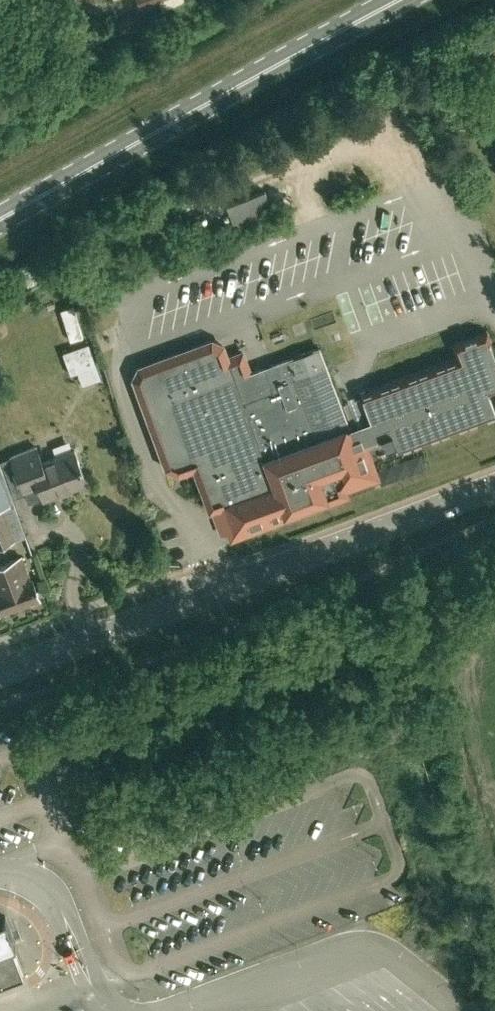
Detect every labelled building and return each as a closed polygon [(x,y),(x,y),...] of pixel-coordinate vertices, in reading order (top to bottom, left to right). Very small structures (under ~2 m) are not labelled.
[(178,471),(199,463),(215,505),(212,506),(214,510),(221,507),(228,528),(229,531),(232,530),(232,529),(283,511),(325,496),(323,490),(370,473),(359,443),(391,431),(398,450),(399,450),(399,449),(494,413),(494,408),(489,391),(494,389),(494,353),(487,332),(455,344),(460,358),(363,394),(362,392),(361,392),(371,418),(349,425),(319,347),(235,378),(222,344),(212,339),(139,366),(134,377),(166,466),(178,471)] [(77,371),(97,364),(89,342),(63,351),(71,373),(77,371)] [(43,463),(37,447),(12,456),(29,502),(43,497),(43,498),(86,482),(75,452),(43,463)] [(15,538),(0,497),(0,544),(15,538)] [(38,597),(32,579),(30,579),(21,556),(0,564),(0,611),(38,597)] [(23,970),(12,943),(16,941),(5,915),(0,917),(0,979),(23,970)]
